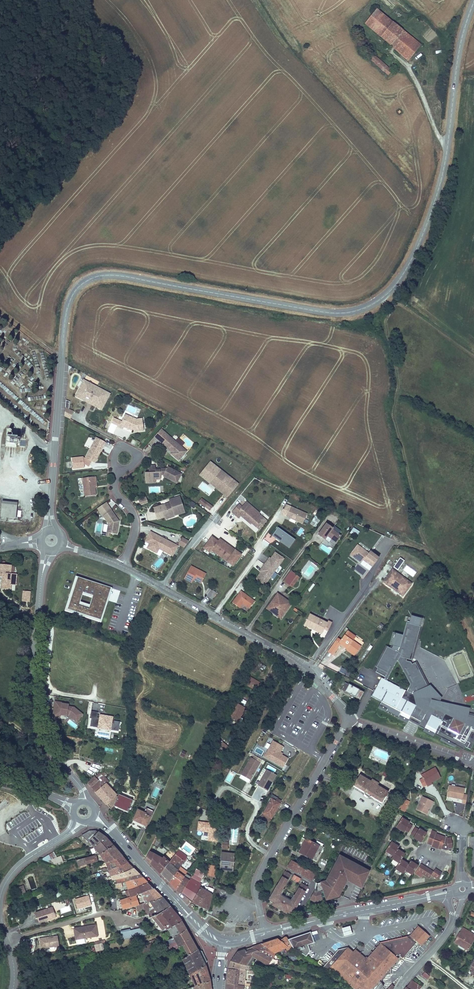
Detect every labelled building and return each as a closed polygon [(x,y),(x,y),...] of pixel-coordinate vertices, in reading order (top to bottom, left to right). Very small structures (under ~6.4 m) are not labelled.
[(364,25),(379,38),(391,23),(376,10),(364,25)] [(408,61),(420,46),(391,23),(379,38),(390,46),(396,39),(402,45),(397,52),(408,61)] [(390,46),(397,52),(402,45),(396,39),(390,46)] [(387,75),(391,72),(376,59),(375,59),(371,56),(368,59),(387,75)] [(93,401),(103,406),(110,393),(83,380),(77,393),(86,398),(85,401),(92,404),(93,401)] [(133,432),(142,431),(142,419),(136,419),(131,420),(127,417),(126,419),(123,417),(118,426),(122,428),(123,426),(133,432)] [(177,461),(186,452),(160,429),(153,436),(169,451),(170,449),(173,451),(172,453),(170,454),(177,461)] [(7,445),(16,446),(17,435),(8,434),(7,445)] [(89,448),(94,440),(89,437),(84,446),(89,448)] [(96,438),(85,459),(83,458),(72,459),(73,470),(84,469),(84,465),(89,468),(92,462),(95,464),(106,443),(96,438)] [(148,446),(144,451),(148,454),(152,449),(148,446)] [(199,475),(204,480),(214,466),(209,462),(199,475)] [(226,496),(236,483),(214,466),(204,480),(226,496)] [(145,479),(160,479),(160,475),(161,474),(171,481),(172,479),(176,481),(180,475),(167,467),(166,470),(163,470),(155,470),(155,472),(148,472),(145,472),(145,479)] [(95,495),(95,488),(94,481),(96,481),(95,476),(82,477),(85,496),(95,495)] [(173,515),(183,512),(178,496),(169,499),(170,503),(164,505),(163,505),(152,508),(156,519),(163,517),(167,516),(167,515),(172,513),(173,515)] [(210,511),(213,507),(201,498),(198,502),(210,511)] [(0,516),(16,518),(17,502),(2,501),(0,516)] [(259,529),(266,521),(258,514),(259,514),(245,502),(241,507),(238,505),(232,512),(238,517),(240,514),(250,523),(251,522),(259,529)] [(280,515),(302,525),(303,524),(305,518),(307,515),(286,505),(283,511),(283,510),(280,515)] [(116,535),(118,522),(111,511),(103,517),(108,525),(106,533),(110,533),(116,535)] [(266,521),(269,518),(261,511),(259,514),(258,514),(266,521)] [(339,535),(333,531),(334,530),(333,529),(326,525),(318,536),(325,541),(326,540),(329,543),(331,540),(336,544),(341,537),(339,535)] [(285,545),(291,537),(277,527),(271,536),(285,545)] [(350,534),(356,538),(359,532),(353,528),(350,534)] [(166,540),(164,544),(155,540),(158,536),(150,532),(145,541),(149,543),(146,548),(156,553),(158,548),(171,555),(176,546),(166,540)] [(164,544),(166,540),(158,536),(155,540),(164,544)] [(240,554),(218,538),(217,541),(211,536),(203,548),(209,552),(211,550),(232,565),(240,554)] [(289,548),(294,539),(291,537),(285,545),(289,548)] [(182,538),(178,546),(185,549),(189,541),(182,538)] [(329,555),(332,549),(322,544),(319,549),(329,555)] [(369,551),(367,553),(357,545),(350,554),(360,562),(362,560),(371,567),(378,558),(369,551)] [(273,571),(282,558),(274,552),(269,558),(267,562),(265,561),(263,564),(273,571)] [(371,567),(362,560),(360,562),(359,563),(368,570),(371,567)] [(263,585),(273,571),(263,564),(260,568),(262,568),(259,572),(255,578),(263,585)] [(357,564),(353,571),(362,576),(366,570),(357,564)] [(16,584),(16,574),(10,573),(10,566),(0,565),(0,576),(1,576),(3,577),(3,583),(11,584),(16,584)] [(201,581),(205,574),(190,566),(183,579),(190,583),(192,579),(193,577),(201,581)] [(382,582),(403,597),(412,584),(392,569),(382,582)] [(297,576),(291,571),(283,581),(289,586),(297,576)] [(11,584),(3,583),(3,577),(1,576),(0,588),(11,588),(11,584)] [(113,588),(76,576),(64,610),(101,622),(113,588)] [(299,578),(297,576),(289,586),(291,588),(299,578)] [(30,603),(30,592),(22,591),(21,602),(30,603)] [(241,603),(243,605),(248,597),(240,591),(231,603),(238,608),(241,603)] [(266,610),(280,620),(292,605),(277,594),(266,610)] [(249,609),(254,601),(248,597),(243,605),(244,605),(249,609)] [(324,630),(328,632),(332,624),(329,622),(327,624),(310,615),(304,626),(313,631),(314,629),(322,633),(324,630)] [(413,693),(413,692),(419,695),(429,689),(415,662),(412,664),(411,662),(406,661),(407,659),(411,660),(419,631),(417,630),(418,626),(406,623),(399,648),(397,652),(387,647),(376,667),(378,668),(375,672),(385,677),(384,679),(381,678),(371,696),(381,702),(378,708),(398,719),(398,718),(399,716),(408,721),(411,716),(421,722),(427,710),(417,705),(419,702),(421,698),(413,693)] [(354,657),(362,645),(353,639),(354,637),(346,631),(339,641),(337,640),(329,651),(333,654),(339,645),(338,644),(340,642),(348,647),(346,650),(346,651),(354,657)] [(346,650),(348,647),(340,642),(338,644),(339,645),(346,650)] [(259,688),(261,684),(250,677),(247,682),(259,688)] [(257,691),(259,688),(247,682),(246,685),(257,691)] [(360,700),(364,693),(344,682),(340,690),(360,700)] [(429,707),(419,702),(417,705),(427,710),(429,707)] [(82,714),(73,707),(67,706),(68,704),(60,703),(60,705),(54,704),(52,713),(66,715),(68,715),(76,721),(82,714)] [(228,716),(237,721),(244,708),(235,703),(228,716)] [(470,749),(473,741),(473,728),(473,722),(473,716),(430,705),(429,707),(427,710),(421,722),(419,726),(423,728),(422,731),(432,736),(433,734),(440,737),(439,739),(454,747),(454,745),(463,749),(464,747),(470,749)] [(110,722),(111,716),(99,714),(99,717),(96,717),(97,711),(90,710),(89,718),(90,718),(89,726),(98,727),(98,724),(110,726),(109,729),(117,730),(119,721),(113,720),(112,722),(110,722)] [(419,726),(421,722),(411,716),(408,721),(419,726)] [(217,746),(224,752),(228,747),(221,741),(217,746)] [(288,759),(278,753),(282,746),(273,741),(264,757),(283,768),(288,759)] [(289,757),(281,752),(284,747),(282,746),(278,753),(288,759),(289,757)] [(249,779),(259,762),(250,757),(240,773),(249,779)] [(425,785),(430,782),(439,777),(434,768),(420,775),(421,778),(418,780),(422,786),(425,785)] [(267,791),(276,775),(266,769),(257,785),(267,791)] [(114,796),(115,795),(106,782),(110,778),(102,771),(100,773),(99,773),(96,776),(97,777),(95,778),(94,777),(86,783),(110,810),(115,797),(114,796)] [(386,790),(375,784),(376,782),(369,778),(367,780),(357,774),(350,785),(361,791),(362,794),(363,795),(365,796),(367,797),(369,796),(380,801),(386,790)] [(463,794),(464,788),(448,785),(446,796),(462,799),(461,803),(465,804),(466,795),(463,794)] [(124,811),(129,799),(118,794),(113,806),(124,811)] [(262,814),(270,819),(279,804),(275,802),(277,800),(277,799),(271,795),(269,799),(271,800),(262,814)] [(426,809),(428,806),(431,800),(422,795),(415,808),(425,814),(427,810),(426,809)] [(124,811),(127,812),(132,800),(129,799),(124,811)] [(403,799),(399,810),(406,812),(409,801),(403,799)] [(132,820),(145,826),(150,816),(136,810),(132,820)] [(403,829),(407,822),(408,821),(401,816),(395,825),(402,830),(403,829)] [(201,831),(201,841),(217,841),(217,823),(197,822),(197,831),(201,831)] [(417,828),(413,835),(412,836),(420,841),(425,832),(417,827),(417,828)] [(443,847),(451,847),(449,837),(444,837),(435,833),(435,831),(431,829),(426,840),(430,842),(430,844),(437,847),(437,846),(443,848),(443,847)] [(91,844),(90,843),(99,835),(97,834),(91,834),(83,839),(90,845),(91,844)] [(91,844),(95,850),(107,841),(99,835),(90,843),(91,844)] [(315,861),(321,850),(323,847),(319,844),(318,846),(305,838),(298,851),(315,861)] [(101,857),(103,856),(113,849),(107,841),(95,850),(101,857)] [(384,851),(392,855),(396,849),(397,847),(390,842),(384,851)] [(107,866),(123,860),(113,849),(103,856),(107,866)] [(396,849),(392,855),(390,858),(398,863),(400,860),(403,854),(396,849)] [(159,873),(167,863),(160,858),(159,860),(148,850),(144,858),(159,873)] [(60,864),(64,863),(62,856),(57,857),(54,852),(42,859),(56,863),(56,865),(60,864)] [(183,861),(185,859),(177,852),(174,855),(183,861)] [(227,869),(232,870),(234,854),(221,852),(219,869),(224,869),(227,869)] [(249,861),(253,854),(248,852),(244,858),(249,861)] [(324,878),(318,881),(324,900),(338,896),(346,880),(362,889),(370,870),(338,853),(324,878)] [(159,873),(168,882),(183,861),(174,855),(167,863),(159,873)] [(90,866),(100,864),(99,858),(88,860),(90,866)] [(186,872),(187,872),(193,864),(185,859),(183,861),(168,882),(175,889),(186,872)] [(81,869),(90,866),(88,860),(80,862),(81,869)] [(109,873),(129,866),(123,860),(107,866),(109,873)] [(308,880),(312,874),(291,860),(287,867),(308,880)] [(400,860),(398,863),(395,868),(402,873),(403,870),(407,864),(400,860)] [(407,864),(403,870),(411,875),(416,866),(409,861),(407,864)] [(434,868),(432,871),(420,864),(414,874),(420,878),(422,874),(428,878),(430,875),(437,879),(441,872),(434,868)] [(112,879),(134,872),(129,866),(109,873),(112,879)] [(206,875),(214,877),(216,867),(208,866),(206,875)] [(125,883),(139,877),(134,872),(112,879),(113,884),(116,882),(123,880),(125,883)] [(175,889),(180,894),(192,876),(187,872),(186,872),(175,889)] [(290,878),(297,882),(300,877),(293,873),(290,878)] [(199,888),(197,887),(201,879),(193,874),(192,876),(180,894),(190,903),(199,888)] [(284,913),(288,916),(304,887),(299,884),(296,889),(295,888),(290,897),(291,898),(287,906),(275,898),(287,877),(282,874),(266,902),(270,905),(269,908),(282,916),(284,913)] [(126,886),(143,881),(139,877),(125,883),(123,880),(116,882),(117,885),(116,885),(116,887),(118,887),(124,885),(125,884),(125,886),(126,886)] [(129,894),(149,887),(143,881),(126,886),(129,894)] [(141,897),(154,893),(149,887),(129,894),(131,900),(141,897)] [(206,911),(212,890),(209,888),(206,893),(199,888),(190,903),(206,911)] [(310,895),(313,904),(322,901),(319,892),(310,895)] [(155,906),(163,902),(154,893),(141,897),(145,908),(148,908),(152,907),(155,906)] [(92,906),(89,896),(74,900),(77,911),(92,906)] [(143,909),(145,908),(141,897),(131,900),(120,904),(123,913),(137,910),(143,909)] [(160,917),(170,910),(163,902),(155,906),(152,907),(156,913),(150,915),(148,908),(145,908),(143,909),(145,913),(148,919),(150,918),(151,921),(160,917)] [(59,909),(62,918),(73,914),(70,905),(59,909)] [(38,922),(56,917),(53,907),(35,913),(38,922)] [(156,927),(164,924),(175,916),(170,910),(160,917),(151,921),(156,927)] [(163,935),(170,934),(182,925),(175,916),(164,924),(156,927),(163,935)] [(97,936),(95,925),(75,928),(76,934),(74,934),(75,940),(97,936)] [(170,934),(174,942),(187,933),(182,925),(170,934)] [(343,937),(351,934),(350,930),(349,925),(340,928),(341,932),(343,937)] [(415,939),(420,944),(428,935),(417,926),(409,935),(415,939)] [(139,934),(145,933),(144,928),(129,930),(129,929),(119,931),(120,938),(128,936),(139,934)] [(307,945),(313,943),(311,936),(310,933),(310,932),(287,940),(291,946),(293,949),(295,949),(306,956),(309,951),(307,945)] [(466,950),(473,937),(473,936),(468,932),(465,936),(460,932),(454,943),(466,950)] [(201,960),(195,947),(187,933),(174,942),(165,945),(170,955),(176,953),(189,979),(206,970),(203,964),(204,964),(202,959),(201,960)] [(402,958),(415,944),(415,939),(409,935),(379,942),(363,961),(348,947),(338,949),(322,967),(325,969),(326,968),(328,970),(329,968),(353,988),(377,988),(380,985),(379,980),(385,973),(389,974),(390,969),(389,968),(398,959),(396,957),(398,955),(402,958)] [(58,946),(57,936),(52,937),(53,938),(47,939),(47,937),(39,939),(40,947),(44,947),(44,948),(54,946),(54,947),(58,946)] [(291,946),(287,940),(286,937),(284,937),(278,941),(287,948),(291,946)] [(280,951),(286,949),(287,948),(278,941),(276,939),(260,945),(274,954),(277,953),(280,951)] [(141,952),(153,949),(152,944),(145,946),(140,947),(141,952)] [(276,955),(274,954),(260,945),(259,944),(250,948),(272,959),(273,959),(276,955)] [(272,959),(250,948),(242,950),(251,957),(267,966),(272,959)] [(152,954),(151,953),(155,952),(153,949),(141,952),(137,953),(138,956),(141,956),(141,957),(146,956),(152,954)] [(246,966),(251,957),(242,950),(236,953),(232,958),(229,962),(239,965),(245,966),(246,966)] [(245,966),(239,965),(229,962),(227,969),(238,971),(246,970),(248,971),(249,967),(246,966),(245,966)] [(239,985),(244,985),(246,970),(238,971),(227,969),(225,984),(238,988),(239,985)] [(211,985),(206,970),(189,979),(188,979),(194,988),(199,988),(211,985)] [(420,987),(410,981),(405,988),(420,988),(420,987)]
